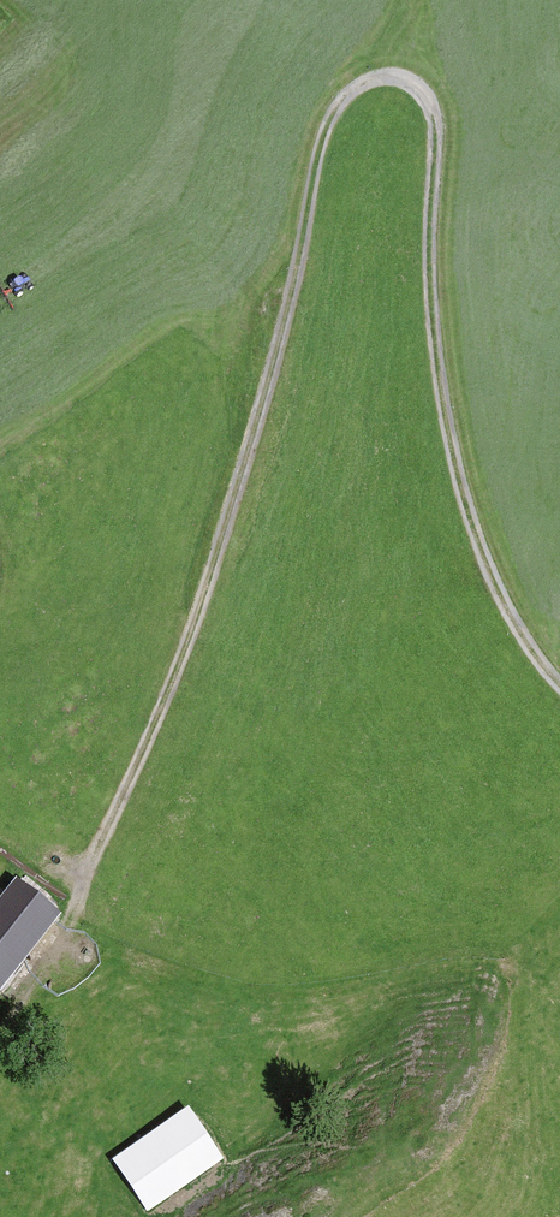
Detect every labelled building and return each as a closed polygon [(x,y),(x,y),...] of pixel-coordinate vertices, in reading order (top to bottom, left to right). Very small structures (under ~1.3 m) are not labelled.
[(51,914),(14,884),(0,903),(0,978),(51,914)] [(115,1165),(144,1208),(215,1158),(186,1115),(115,1165)]
